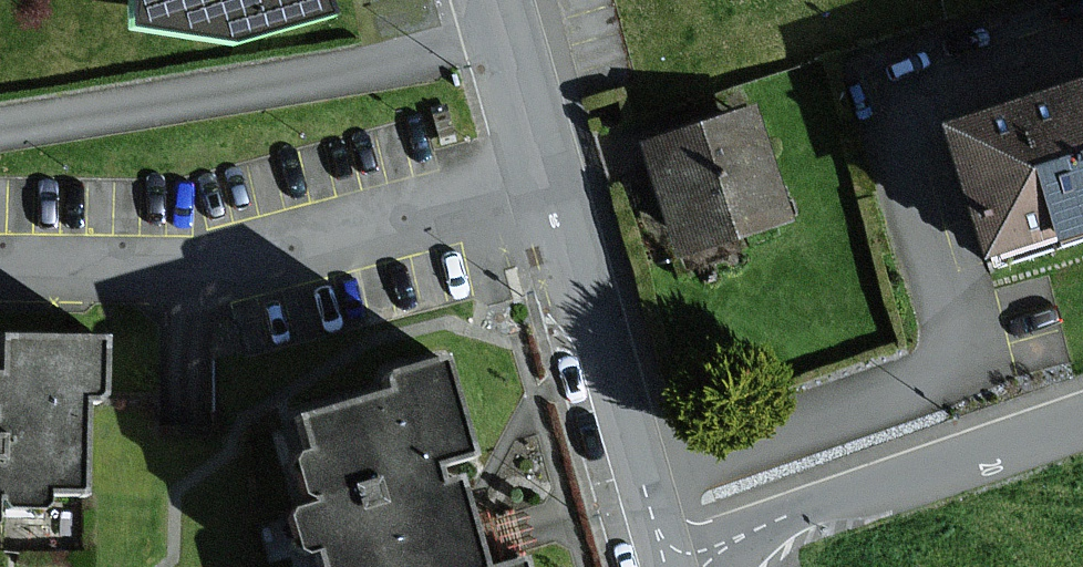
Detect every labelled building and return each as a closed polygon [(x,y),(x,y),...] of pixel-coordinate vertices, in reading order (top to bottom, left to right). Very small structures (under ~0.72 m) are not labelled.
[(131,21),(236,36),(332,9),(328,0),(131,0),(131,21)] [(950,127),(988,251),(1082,222),(1082,86),(950,127)] [(787,220),(748,105),(630,145),(670,260),(787,220)] [(94,350),(0,347),(0,535),(33,536),(34,513),(72,514),(75,411),(92,412),(94,350)] [(525,556),(480,566),(474,543),(455,462),(476,457),(452,355),(388,370),(393,392),(303,414),(311,448),(294,452),(306,504),(287,508),(298,555),(324,549),(328,566),(527,566),(525,556)]
